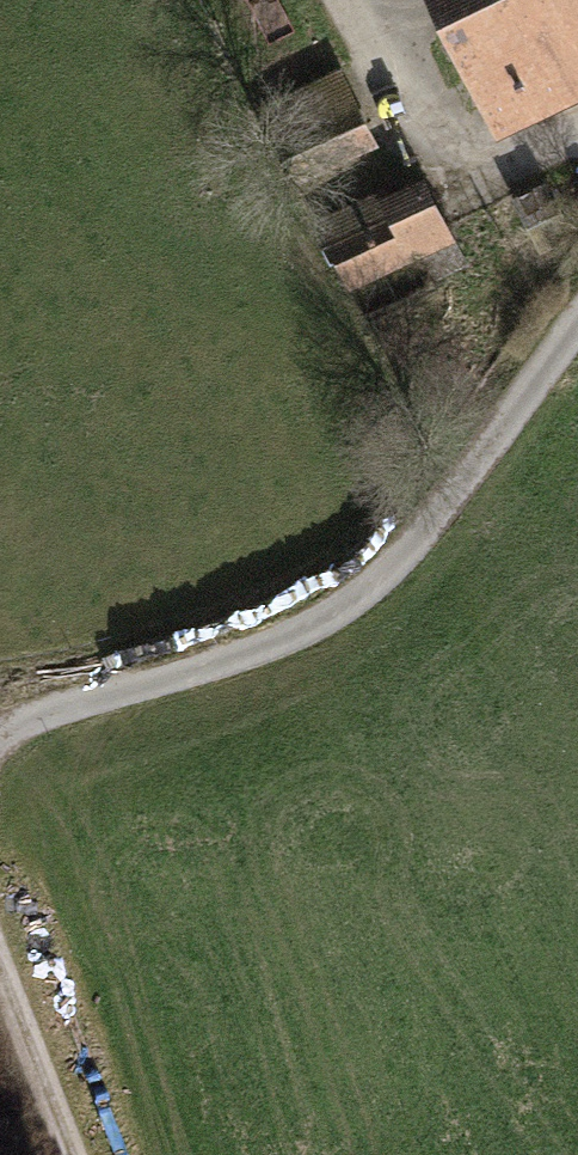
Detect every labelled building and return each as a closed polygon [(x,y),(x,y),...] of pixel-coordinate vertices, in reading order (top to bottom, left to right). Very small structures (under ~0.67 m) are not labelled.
[(494,118),(577,78),(564,52),(577,45),(577,0),(438,0),(494,118)] [(370,139),(340,76),(269,109),(299,172),(370,139)] [(450,235),(423,178),(386,196),(383,190),(351,205),(362,226),(330,242),(350,283),(450,235)]
